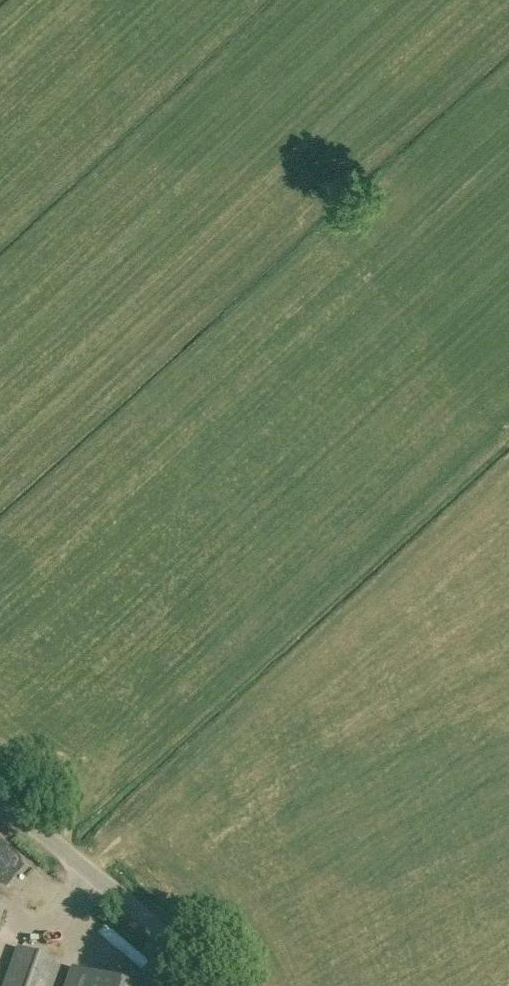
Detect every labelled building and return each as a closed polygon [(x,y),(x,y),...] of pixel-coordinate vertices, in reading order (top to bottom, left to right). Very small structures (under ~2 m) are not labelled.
[(61,964),(16,948),(2,985),(53,985),(61,964)] [(75,972),(70,985),(113,985),(75,972)]
